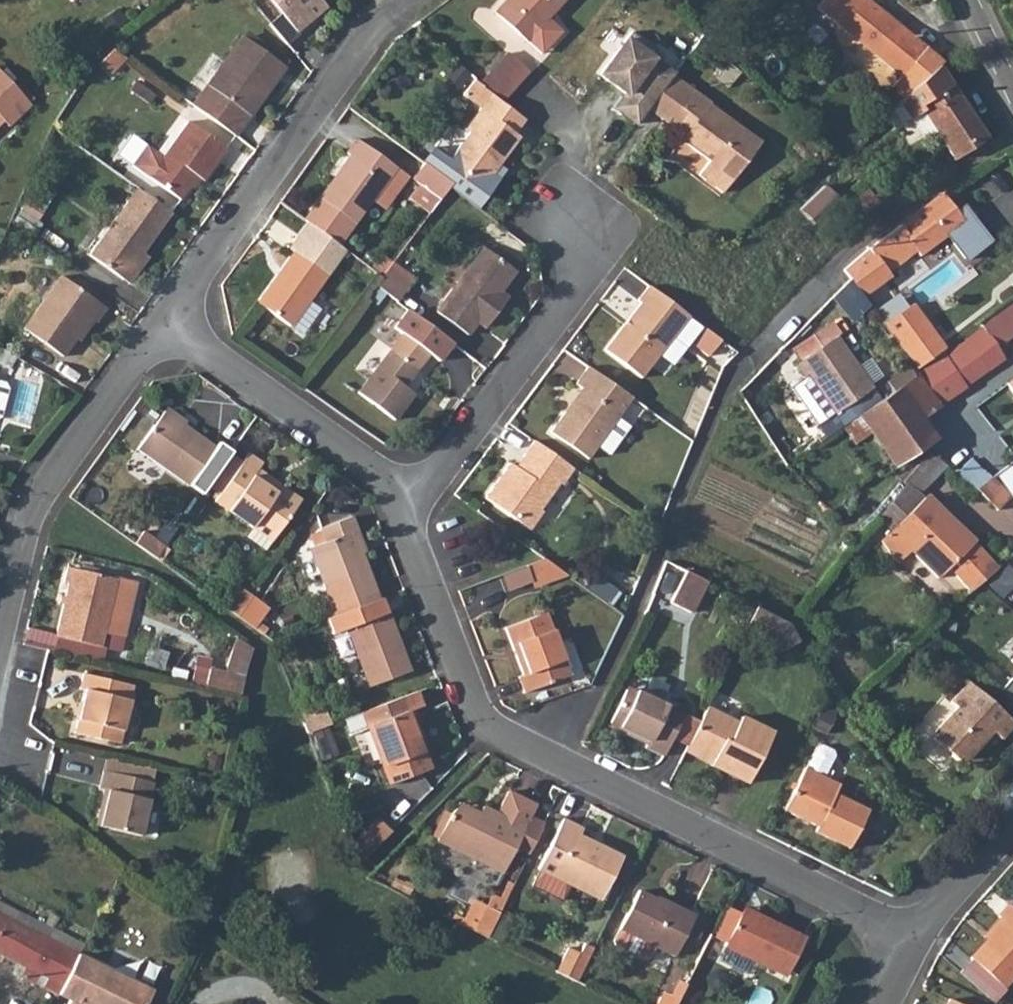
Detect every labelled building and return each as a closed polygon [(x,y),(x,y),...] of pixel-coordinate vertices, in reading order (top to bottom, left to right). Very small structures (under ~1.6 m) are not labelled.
[(280,8),(267,18),(284,39),(297,30),(294,26),(325,4),(322,0),(274,0),(280,8)] [(545,49),(564,25),(550,14),(561,0),(501,0),(493,9),(545,49)] [(820,5),(905,74),(896,86),(907,96),(915,86),(942,59),(869,0),(824,0),(820,5)] [(283,61),(240,33),(192,107),(233,136),(247,115),(242,111),(259,87),(265,90),(283,61)] [(639,126),(650,113),(678,77),(655,59),(660,52),(636,33),(604,76),(612,82),(617,76),(626,82),(621,89),(630,95),(619,110),(639,126)] [(487,84),(496,92),(509,103),(537,70),(513,52),(487,84)] [(899,105),(921,143),(948,128),(957,144),(984,128),(944,57),(942,59),(915,86),(907,96),(899,105)] [(459,164),(502,116),(501,114),(510,104),(509,103),(496,92),(487,84),(479,77),(467,92),(492,112),(454,160),(459,164)] [(650,113),(684,140),(682,144),(706,163),(697,177),(721,197),(760,150),(708,108),(711,104),(678,77),(650,113)] [(19,99),(0,80),(0,119),(19,99)] [(459,164),(474,176),(471,181),(490,195),(503,178),(498,173),(523,142),(520,139),(532,123),(512,105),(510,104),(501,114),(502,116),(459,164)] [(225,145),(186,118),(162,155),(145,144),(131,164),(180,197),(196,173),(203,177),(225,145)] [(348,150),(356,156),(341,177),(338,174),(307,218),(341,243),(398,164),(359,136),(348,150)] [(458,184),(430,163),(418,179),(446,200),(455,188),(458,184)] [(111,268),(116,252),(127,233),(138,217),(145,207),(153,199),(139,189),(120,210),(91,253),(111,268)] [(944,189),(868,246),(847,270),(852,277),(864,294),(892,274),(887,265),(902,254),(908,260),(947,231),(965,257),(991,240),(972,213),(964,218),(957,208),(944,189)] [(116,252),(134,265),(145,247),(171,210),(153,199),(145,207),(138,217),(127,233),(116,252)] [(957,208),(964,218),(972,213),(965,203),(957,208)] [(263,297),(313,330),(331,308),(312,296),(331,271),(318,261),(328,247),(302,229),(292,242),(299,248),(263,297)] [(441,310),(470,332),(478,322),(487,328),(508,301),(501,295),(520,269),(489,246),(441,310)] [(111,268),(125,278),(134,265),(116,252),(111,268)] [(106,305),(60,272),(24,325),(64,355),(92,315),(97,319),(106,305)] [(379,287),(399,302),(410,288),(390,273),(387,276),(379,287)] [(650,282),(637,298),(643,303),(608,348),(643,376),(679,330),(691,315),(650,282)] [(875,311),(908,353),(917,345),(925,354),(942,341),(903,289),(875,311)] [(922,418),(1003,357),(995,345),(1012,331),(1012,298),(978,323),(981,328),(919,370),(899,386),(922,418)] [(451,342),(408,309),(395,327),(403,333),(357,391),(393,419),(413,393),(402,385),(427,352),(437,360),(451,342)] [(679,330),(693,339),(704,325),(691,315),(679,330)] [(704,325),(693,339),(691,341),(708,356),(721,340),(704,325)] [(796,363),(806,377),(809,375),(836,413),(874,384),(837,333),(796,363)] [(588,364),(575,381),(588,390),(573,413),(566,410),(550,432),(586,460),(596,445),(608,453),(628,424),(616,416),(631,396),(588,364)] [(899,386),(861,412),(897,464),(923,447),(935,440),(922,418),(899,386)] [(136,448),(186,484),(187,483),(199,492),(226,454),(213,446),(214,445),(163,410),(136,448)] [(534,440),(522,457),(526,460),(519,469),(508,461),(483,497),(533,533),(545,514),(540,510),(559,483),(564,486),(576,469),(534,440)] [(214,494),(252,522),(244,533),(265,547),(299,495),(279,481),(276,486),(253,469),(262,456),(247,445),(214,494)] [(909,547),(921,535),(950,563),(947,567),(970,590),(996,571),(972,543),(968,546),(918,493),(934,474),(945,483),(954,473),(945,465),(927,451),(902,483),(905,486),(877,515),(909,547)] [(1008,468),(995,477),(1012,500),(1012,474),(1008,468)] [(980,488),(996,508),(1010,497),(995,477),(980,488)] [(377,597),(354,528),(357,526),(352,511),(321,524),(325,538),(308,544),(327,598),(318,601),(323,617),(377,597)] [(133,542),(154,557),(167,539),(147,524),(133,542)] [(490,546),(494,557),(509,552),(504,541),(490,546)] [(527,565),(532,580),(560,568),(547,558),(527,565)] [(56,632),(100,643),(116,576),(68,565),(64,581),(68,582),(56,632)] [(1012,636),(1012,588),(1008,583),(1012,579),(1012,577),(1003,566),(996,571),(970,590),(967,593),(1012,636)] [(708,579),(688,568),(671,599),(691,610),(708,579)] [(216,601),(234,614),(245,597),(228,585),(216,601)] [(323,617),(329,638),(346,632),(364,689),(407,674),(381,595),(377,597),(323,617)] [(234,614),(249,625),(261,608),(245,597),(234,614)] [(745,626),(764,636),(779,658),(800,646),(787,621),(755,604),(745,626)] [(508,626),(524,674),(519,676),(524,694),(571,677),(549,611),(508,626)] [(213,666),(214,657),(198,654),(193,683),(247,691),(255,642),(234,638),(229,669),(213,666)] [(74,730),(117,740),(130,684),(81,672),(77,688),(84,690),(74,730)] [(1011,722),(964,681),(946,703),(953,709),(931,735),(932,742),(949,756),(955,761),(962,761),(978,742),(984,734),(988,730),(997,738),(1011,722)] [(610,724),(648,742),(644,748),(662,757),(682,715),(627,687),(610,724)] [(360,708),(372,741),(385,783),(426,768),(406,709),(409,708),(404,693),(360,708)] [(294,710),(300,729),(328,720),(324,707),(308,712),(305,707),(294,710)] [(687,745),(713,759),(711,764),(748,783),(772,733),(738,718),(736,723),(705,708),(687,745)] [(787,805),(820,822),(817,828),(852,844),(870,806),(836,790),(840,781),(826,774),(836,752),(834,748),(823,743),(819,744),(809,766),(807,765),(787,805)] [(100,756),(96,771),(144,782),(148,768),(100,756)] [(92,785),(100,787),(93,824),(133,833),(144,782),(96,771),(92,785)] [(432,839),(499,872),(509,853),(522,859),(540,822),(526,815),(532,804),(504,790),(493,813),(479,806),(473,818),(452,806),(446,813),(432,839)] [(341,841),(350,869),(390,828),(374,811),(341,841)] [(577,828),(560,820),(535,869),(538,870),(530,886),(559,901),(567,885),(598,900),(619,858),(573,835),(577,828)] [(662,902),(637,890),(613,938),(614,942),(642,956),(646,955),(651,944),(671,954),(692,913),(664,899),(662,902)] [(468,931),(482,904),(470,897),(456,925),(468,931)] [(468,931),(482,938),(497,910),(482,904),(468,931)] [(1005,986),(1012,977),(1012,908),(1009,904),(996,917),(1003,922),(973,958),(1005,986)] [(719,948),(779,976),(797,938),(762,922),(758,927),(735,915),(719,948)] [(16,966),(11,976),(41,991),(67,1003),(66,1003),(101,1003),(115,975),(0,917),(0,958),(16,966)] [(580,944),(569,938),(565,947),(576,953),(580,944)] [(589,948),(580,944),(576,953),(565,947),(553,972),(573,982),(589,948)] [(151,994),(115,975),(101,1003),(146,1003),(151,994)]
